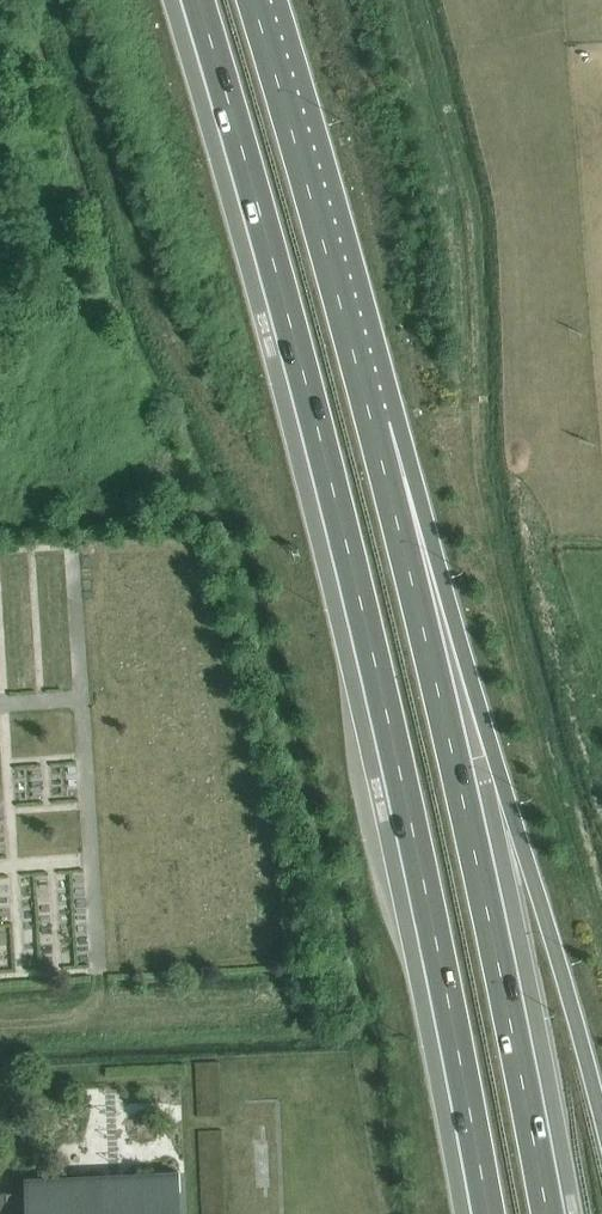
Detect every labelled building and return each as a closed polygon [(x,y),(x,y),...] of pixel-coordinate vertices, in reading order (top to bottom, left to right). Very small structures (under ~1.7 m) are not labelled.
[(180,1172),(156,1173),(157,1179),(48,1184),(48,1178),(25,1179),(25,1192),(0,1193),(0,1213),(182,1213),(180,1172)]
